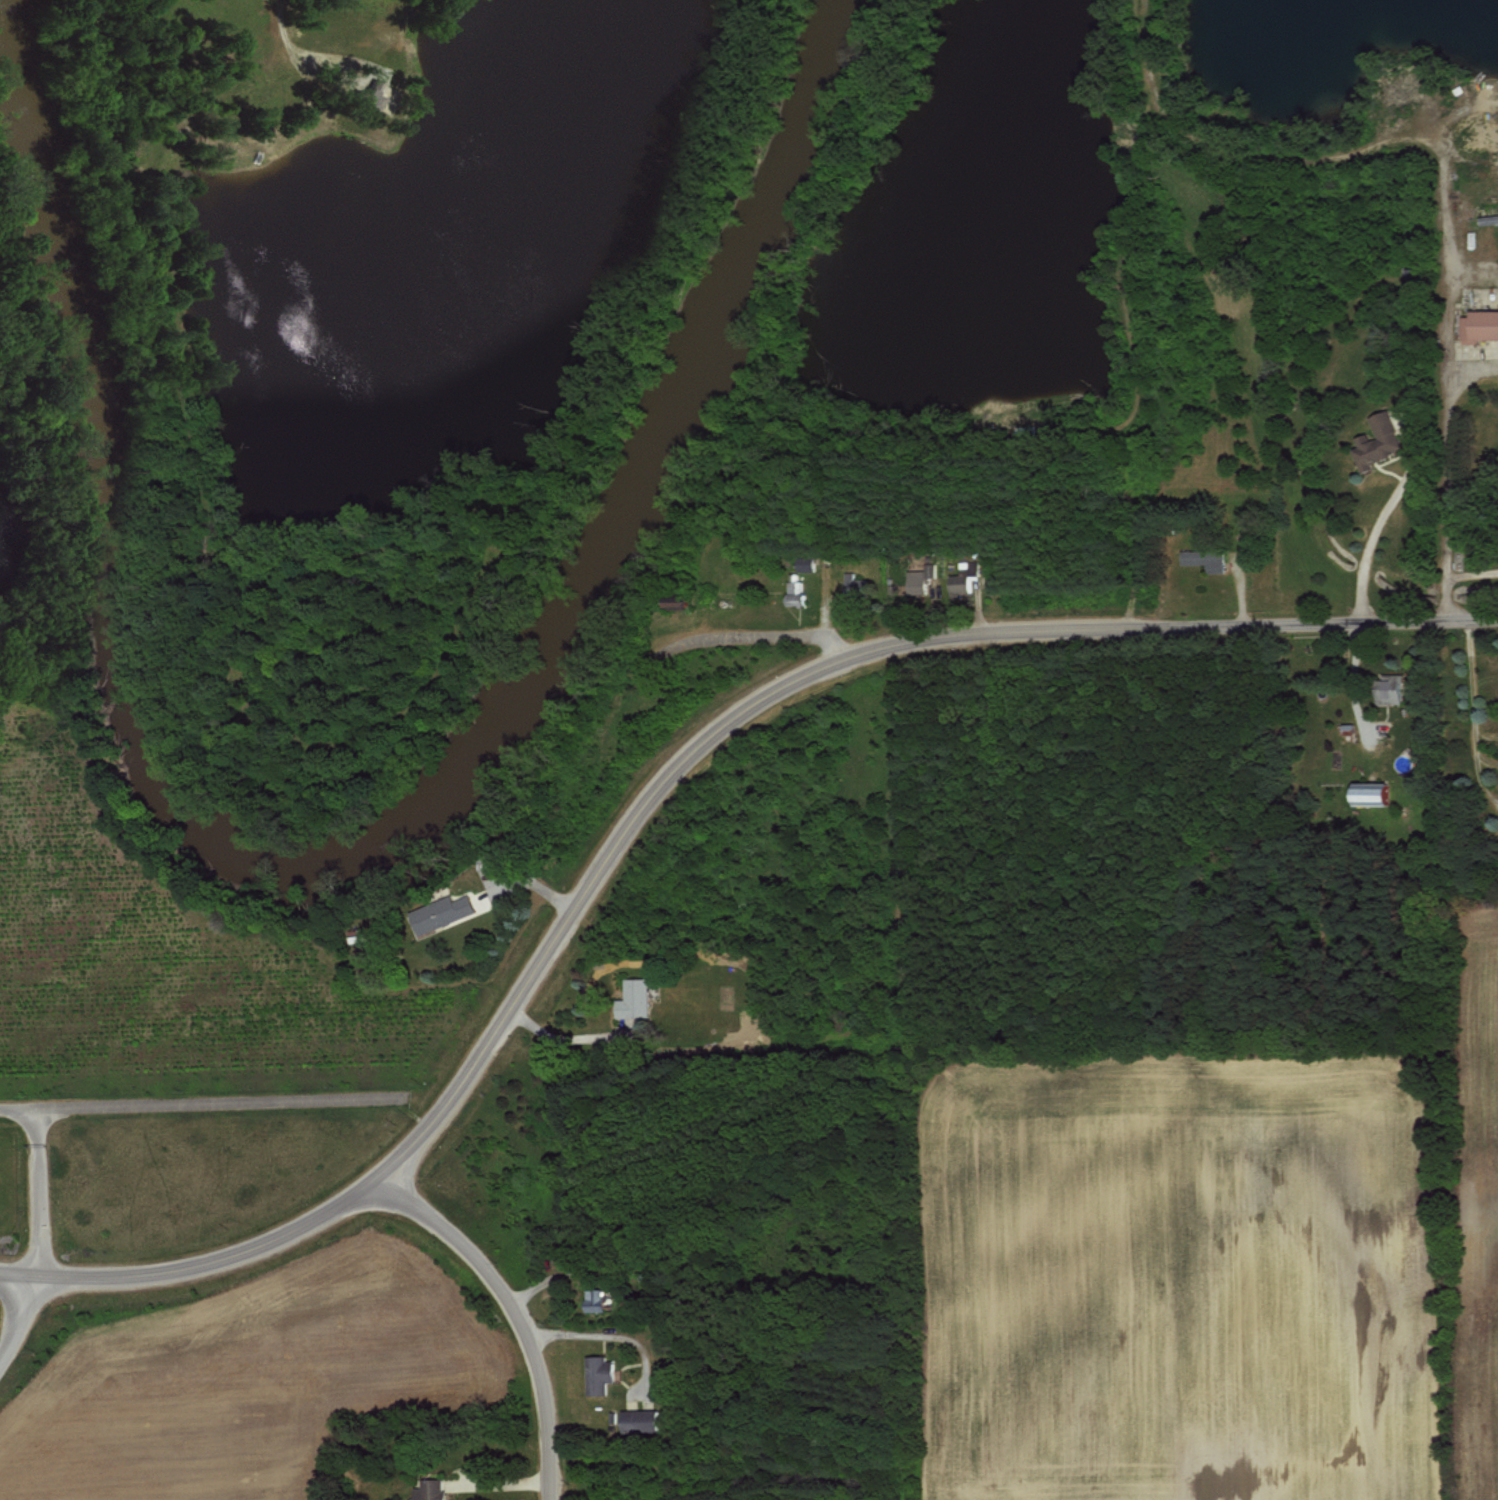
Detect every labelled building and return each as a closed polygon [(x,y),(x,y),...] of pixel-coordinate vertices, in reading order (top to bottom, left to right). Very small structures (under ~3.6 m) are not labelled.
[(368,82),(358,79),(350,102),(367,108),(372,95),(364,92),(368,82)] [(1479,215),(1479,223),(1497,222),(1497,214),(1479,215)] [(1468,310),(1468,315),(1459,315),(1459,340),(1497,340),(1497,310),(1468,310)] [(1369,416),(1377,437),(1369,439),(1366,432),(1354,437),(1358,446),(1351,448),(1361,472),(1373,468),(1370,462),(1403,449),(1387,408),(1369,416)] [(1180,550),(1179,564),(1208,565),(1208,572),(1223,572),(1223,551),(1180,550)] [(815,571),(815,557),(797,557),(797,571),(815,571)] [(959,561),(960,574),(948,574),(949,593),(973,593),(973,579),(979,578),(979,560),(959,561)] [(907,570),(908,594),(937,593),(936,563),(924,563),(925,570),(907,570)] [(788,603),(803,602),(802,580),(798,581),(798,572),(787,573),(788,603)] [(854,578),(854,572),(844,572),(844,596),(867,596),(867,578),(854,578)] [(1400,675),(1374,676),(1375,704),(1401,703),(1400,675)] [(1383,782),(1349,782),(1348,805),(1383,806),(1383,782)] [(476,913),(469,894),(453,900),(451,895),(406,911),(414,935),(476,913)] [(646,978),(622,978),(623,999),(613,999),(614,1018),(647,1017),(646,978)] [(586,1311),(605,1310),(604,1288),(585,1288),(586,1311)] [(607,1393),(606,1382),(614,1382),(614,1359),(606,1360),(606,1354),(585,1355),(586,1394),(607,1393)] [(620,1409),(620,1431),(658,1432),(658,1409),(620,1409)] [(443,1477),(421,1477),(421,1487),(413,1487),(413,1499),(406,1499),(443,1499),(443,1477)]
